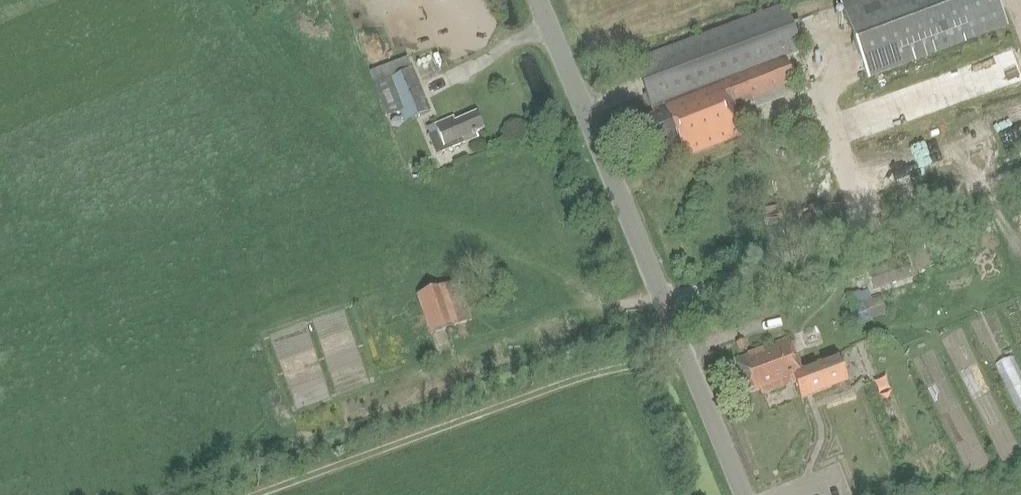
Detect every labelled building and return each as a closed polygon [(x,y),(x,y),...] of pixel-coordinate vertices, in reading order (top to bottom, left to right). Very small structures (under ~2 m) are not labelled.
[(866,78),(1003,23),(994,0),(857,0),(838,7),(866,78)] [(786,58),(802,52),(785,5),(635,61),(655,115),(638,121),(650,152),(679,141),(685,157),(745,134),(735,108),(753,101),(753,100),(795,84),(786,58)] [(408,58),(371,72),(388,116),(400,111),(405,121),(431,111),(414,68),(412,68),(408,58)] [(476,132),(483,129),(476,113),(455,122),(453,117),(435,125),(438,133),(430,137),(437,154),(446,151),(478,137),(476,132)] [(906,257),(865,270),(872,290),(912,277),(906,257)] [(456,325),(472,320),(459,281),(443,286),(418,294),(431,334),(456,326),(456,325)] [(866,303),(865,302),(850,307),(857,326),(872,320),(872,319),(887,314),(881,297),(866,303)] [(802,398),(848,381),(839,356),(801,370),(790,339),(748,354),(748,356),(735,361),(742,379),(734,381),(740,397),(761,389),(763,395),(796,382),(802,398)] [(749,349),(745,340),(736,343),(739,352),(749,349)] [(999,362),(1020,410),(1020,366),(1016,354),(999,362)]
